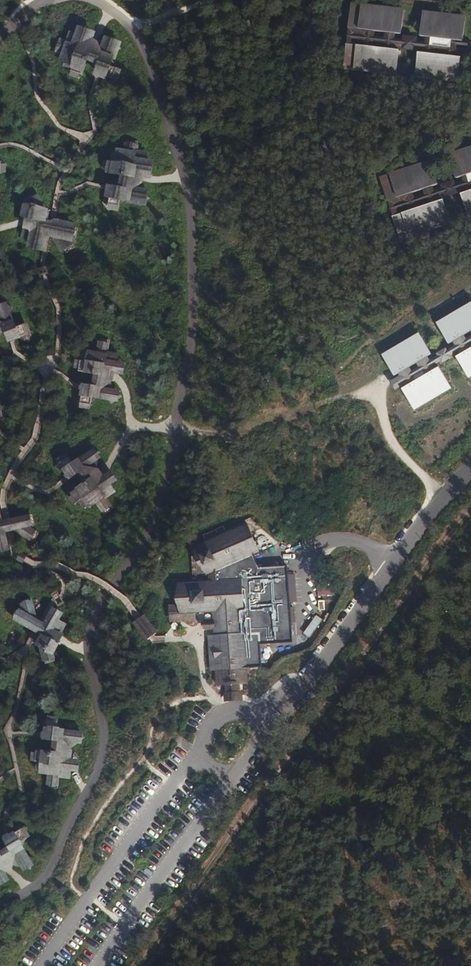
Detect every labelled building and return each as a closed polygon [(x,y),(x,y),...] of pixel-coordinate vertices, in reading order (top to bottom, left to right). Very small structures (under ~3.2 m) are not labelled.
[(362,9),(403,14),(404,10),(362,5),(352,4),(351,7),(362,9)] [(385,33),(395,34),(401,34),(403,14),(362,9),(351,7),(349,28),(359,29),(365,30),(375,31),(385,33)] [(423,16),(465,21),(465,17),(423,12),(423,16)] [(462,41),(465,21),(423,16),(421,37),(426,37),(436,38),(435,45),(447,46),(448,40),(462,41)] [(82,28),(80,36),(90,39),(93,32),(82,28)] [(456,49),(456,47),(456,45),(468,46),(468,42),(462,41),(448,40),(447,46),(435,45),(436,38),(426,37),(426,43),(415,42),(415,39),(406,38),(405,41),(395,39),(395,34),(385,33),(385,38),(374,37),(375,31),(365,30),(359,29),(349,28),(348,36),(347,44),(352,45),(352,39),(364,40),(363,46),(373,47),(373,41),(384,43),(384,48),(393,49),(394,44),(405,45),(404,48),(414,49),(414,46),(425,47),(424,53),(434,54),(435,48),(446,50),(445,55),(455,57),(455,51),(456,49)] [(72,33),(68,43),(76,46),(80,36),(72,33)] [(80,74),(82,75),(88,59),(89,57),(79,53),(81,48),(87,50),(90,41),(90,39),(80,36),(76,46),(68,43),(61,40),(60,41),(57,51),(66,54),(76,58),(72,70),(72,71),(72,72),(80,74)] [(98,46),(98,47),(102,57),(116,50),(120,48),(118,45),(116,41),(115,38),(112,40),(107,42),(98,46)] [(113,60),(116,50),(102,57),(98,47),(98,46),(97,43),(90,41),(87,50),(81,48),(79,53),(89,57),(88,59),(93,61),(97,69),(96,73),(99,74),(106,76),(99,62),(110,58),(110,59),(113,60)] [(352,45),(347,44),(344,65),(355,66),(397,71),(399,50),(393,49),(384,48),(373,47),(363,46),(357,45),(352,45)] [(434,54),(424,53),(419,53),(416,73),(458,78),(461,57),(455,57),(445,55),(434,54)] [(64,67),(72,70),(76,58),(66,54),(63,62),(66,63),(64,67)] [(110,58),(99,62),(106,76),(109,82),(119,77),(114,67),(110,59),(110,58)] [(355,66),(344,65),(344,68),(354,70),(396,74),(397,71),(355,66)] [(118,69),(114,67),(119,77),(109,82),(110,85),(120,81),(119,77),(121,71),(118,69)] [(458,78),(416,73),(416,77),(458,82),(458,78)] [(127,144),(126,144),(125,153),(123,164),(111,162),(109,162),(108,170),(107,173),(124,176),(126,176),(128,166),(134,167),(133,173),(143,174),(144,175),(146,164),(135,162),(136,154),(138,146),(137,145),(127,144)] [(450,158),(470,152),(470,148),(449,155),(450,158)] [(112,154),(111,162),(123,164),(125,153),(117,152),(117,155),(112,154)] [(462,177),(470,174),(470,152),(450,158),(457,178),(462,177)] [(136,154),(135,162),(146,164),(147,156),(136,154)] [(380,178),(381,181),(391,178),(431,165),(430,161),(390,174),(380,178)] [(154,165),(146,164),(144,175),(152,176),(154,165)] [(381,181),(388,201),(398,198),(403,196),(413,193),(423,189),(432,186),(438,184),(431,165),(391,178),(381,181)] [(111,189),(110,197),(123,188),(129,197),(128,198),(127,200),(138,202),(129,190),(138,183),(139,184),(141,182),(143,174),(133,173),(134,167),(128,166),(126,176),(124,176),(123,181),(115,187),(112,186),(111,189)] [(470,174),(462,177),(464,182),(454,185),(453,183),(443,186),(444,188),(434,192),(432,186),(423,189),(425,195),(414,198),(413,193),(403,196),(398,198),(388,201),(390,208),(393,216),(397,215),(396,209),(406,206),(408,211),(418,208),(416,203),(426,199),(428,205),(437,201),(435,196),(446,193),(446,195),(456,192),(455,190),(465,186),(467,192),(470,190),(470,174)] [(138,183),(129,190),(138,202),(140,205),(149,199),(139,184),(138,183)] [(110,197),(105,200),(112,209),(121,203),(128,198),(129,197),(123,188),(110,197)] [(470,213),(470,190),(467,192),(461,194),(468,214),(470,213)] [(40,204),(36,197),(35,198),(33,195),(25,200),(26,203),(26,204),(28,207),(22,210),(27,218),(25,227),(27,227),(46,231),(46,232),(50,233),(54,234),(64,228),(70,238),(73,239),(73,238),(77,239),(79,228),(75,228),(75,227),(56,224),(52,223),(48,222),(50,211),(46,211),(46,210),(43,210),(46,214),(36,220),(30,210),(40,204)] [(120,207),(121,203),(112,209),(105,200),(102,203),(108,212),(111,209),(119,211),(119,207),(120,207)] [(443,200),(437,201),(428,205),(418,208),(408,211),(403,213),(397,215),(393,216),(399,236),(409,233),(449,220),(443,200)] [(40,204),(30,210),(36,220),(46,214),(43,210),(40,204)] [(450,223),(449,220),(409,233),(399,236),(400,239),(410,236),(450,223)] [(33,240),(44,242),(46,232),(46,231),(27,227),(25,238),(33,240)] [(54,234),(64,250),(73,244),(70,238),(64,228),(54,234)] [(42,250),(44,242),(33,240),(31,247),(42,250)] [(73,244),(64,250),(66,253),(75,247),(73,244)] [(4,326),(11,312),(12,308),(9,307),(5,305),(2,304),(1,306),(0,308),(0,324),(4,326)] [(470,308),(470,304),(437,324),(439,327),(470,308)] [(439,327),(449,344),(454,342),(463,336),(470,331),(470,308),(439,327)] [(9,339),(10,342),(12,341),(20,338),(6,332),(11,322),(12,323),(15,322),(11,312),(4,326),(0,324),(0,335),(9,339)] [(12,323),(11,322),(6,332),(20,338),(25,341),(30,331),(20,326),(12,323)] [(24,325),(20,326),(30,331),(25,341),(29,342),(34,333),(30,331),(28,324),(24,325)] [(382,356),(384,359),(421,337),(420,334),(382,356)] [(466,340),(463,336),(454,342),(456,346),(447,351),(446,349),(438,354),(439,356),(429,362),(427,358),(417,363),(420,367),(412,372),(409,368),(399,374),(401,376),(391,382),(393,385),(396,390),(405,384),(407,387),(416,381),(412,375),(422,369),(425,376),(435,370),(432,366),(441,360),(443,363),(451,358),(450,355),(459,350),(462,354),(470,349),(470,348),(469,345),(470,343),(470,337),(466,340)] [(417,363),(427,358),(432,355),(421,337),(384,359),(394,376),(399,374),(409,368),(417,363)] [(96,375),(98,375),(100,364),(106,365),(105,371),(114,373),(116,373),(118,362),(107,361),(108,353),(109,344),(99,343),(98,343),(97,352),(95,363),(83,361),(81,361),(80,369),(79,372),(96,375)] [(462,354),(457,357),(457,358),(456,359),(459,364),(460,363),(467,375),(470,372),(470,349),(462,354)] [(95,363),(97,352),(89,351),(89,353),(84,353),(83,361),(95,363)] [(107,361),(118,362),(119,354),(108,353),(107,361)] [(118,362),(116,373),(124,375),(125,364),(118,362)] [(83,387),(82,395),(94,386),(101,395),(100,397),(99,399),(110,401),(101,388),(110,382),(111,383),(113,381),(114,373),(105,371),(106,365),(100,364),(98,375),(96,375),(95,380),(87,385),(84,385),(83,387)] [(439,368),(435,370),(425,376),(422,369),(412,375),(416,381),(407,387),(402,389),(413,407),(449,385),(439,368)] [(110,382),(101,388),(110,401),(112,404),(115,402),(119,399),(121,398),(119,395),(116,391),(111,383),(110,382)] [(451,388),(449,385),(413,407),(414,410),(451,388)] [(82,395),(77,399),(81,404),(84,408),(92,402),(100,397),(101,395),(94,386),(82,395)] [(88,454),(85,469),(96,471),(96,470),(98,461),(99,455),(100,452),(97,452),(92,451),(89,450),(88,454)] [(61,458),(72,460),(69,457),(67,454),(58,460),(60,463),(61,458)] [(84,479),(86,483),(88,482),(94,491),(99,488),(96,483),(104,477),(99,471),(96,470),(96,471),(85,469),(88,454),(79,460),(80,462),(82,462),(80,473),(65,470),(69,477),(71,479),(74,477),(84,479)] [(60,463),(59,469),(65,470),(80,473),(82,462),(80,462),(72,460),(61,458),(60,463)] [(105,476),(111,486),(118,481),(111,472),(105,476)] [(105,476),(104,477),(96,483),(99,488),(94,491),(88,482),(86,483),(72,493),(74,495),(78,502),(80,501),(90,495),(96,504),(102,512),(111,506),(107,499),(102,492),(111,486),(105,476)] [(116,492),(111,486),(102,492),(107,499),(116,492)] [(90,508),(96,504),(90,495),(80,501),(85,508),(88,506),(90,508)] [(113,509),(111,506),(102,512),(104,515),(113,509)] [(30,527),(33,526),(37,525),(34,514),(31,515),(12,520),(8,521),(3,522),(1,511),(0,511),(0,532),(6,531),(6,532),(10,531),(14,530),(20,520),(30,527)] [(20,520),(14,530),(30,540),(36,531),(30,527),(20,520)] [(296,622),(296,609),(292,609),(290,580),(294,580),(294,575),(290,575),(289,567),(264,569),(261,568),(259,564),(255,555),(261,552),(259,546),(261,545),(259,541),(257,542),(249,525),(195,549),(206,575),(212,574),(213,584),(179,586),(180,607),(180,614),(195,613),(214,612),(215,621),(215,629),(216,637),(210,637),(212,670),(218,670),(219,685),(228,684),(240,684),(249,683),(247,645),(294,642),(293,622),(296,622)] [(6,531),(0,532),(0,544),(8,542),(6,532),(6,531)] [(36,531),(30,540),(34,542),(39,533),(36,531)] [(8,542),(0,544),(0,552),(10,549),(8,542)] [(334,595),(335,583),(318,582),(317,594),(334,595)] [(39,621),(34,602),(33,602),(23,605),(25,612),(28,624),(39,621)] [(180,614),(180,607),(172,607),(173,621),(196,619),(195,613),(180,614)] [(54,650),(43,653),(45,661),(46,661),(47,664),(57,661),(56,658),(55,654),(62,652),(59,644),(64,636),(62,635),(45,625),(46,625),(43,623),(39,621),(28,624),(25,612),(22,610),(22,611),(19,609),(14,618),(17,620),(37,632),(41,634),(35,643),(39,645),(41,647),(40,642),(51,639),(54,650)] [(55,609),(51,616),(61,621),(65,614),(55,609)] [(313,636),(321,616),(314,613),(306,633),(313,636)] [(46,625),(45,625),(62,635),(68,625),(61,621),(51,616),(46,625)] [(153,636),(156,634),(144,617),(141,620),(137,622),(150,638),(153,636)] [(215,629),(215,621),(206,621),(206,626),(207,629),(215,629)] [(51,639),(40,642),(41,647),(43,653),(54,650),(51,639)] [(49,720),(44,724),(48,729),(57,741),(66,734),(65,732),(59,726),(53,717),(49,720)] [(53,717),(59,726),(60,721),(59,721),(60,718),(49,717),(49,720),(53,717)] [(63,758),(73,759),(73,752),(71,749),(71,750),(64,741),(76,731),(65,730),(65,732),(66,734),(57,741),(48,729),(47,736),(46,740),(50,740),(56,748),(55,753),(57,753),(56,764),(62,764),(63,758)] [(76,731),(64,741),(71,750),(71,749),(79,743),(83,740),(86,738),(84,735),(81,732),(79,729),(76,731)] [(56,764),(57,753),(55,753),(38,751),(38,753),(37,762),(39,762),(51,764),(49,774),(48,784),(49,784),(59,786),(60,786),(60,777),(61,769),(72,771),(74,759),(73,759),(63,758),(62,764),(56,764)] [(74,759),(72,771),(80,772),(82,760),(74,759)] [(51,764),(39,762),(38,770),(42,771),(42,774),(49,774),(51,764)] [(61,769),(60,777),(72,779),(72,771),(61,769)] [(15,834),(12,849),(23,851),(23,850),(25,841),(28,831),(23,829),(17,828),(15,834)] [(28,831),(25,841),(29,839),(32,837),(26,828),(23,829),(28,831)] [(6,872),(13,868),(13,865),(15,854),(30,858),(25,849),(23,850),(23,851),(12,849),(15,834),(10,837),(6,839),(8,842),(6,852),(1,854),(2,856),(0,857),(0,864),(1,863),(6,872)] [(15,854),(13,865),(23,867),(29,869),(32,869),(32,867),(33,862),(34,859),(30,858),(15,854)] [(0,877),(0,884),(1,886),(11,880),(7,873),(0,877)]
